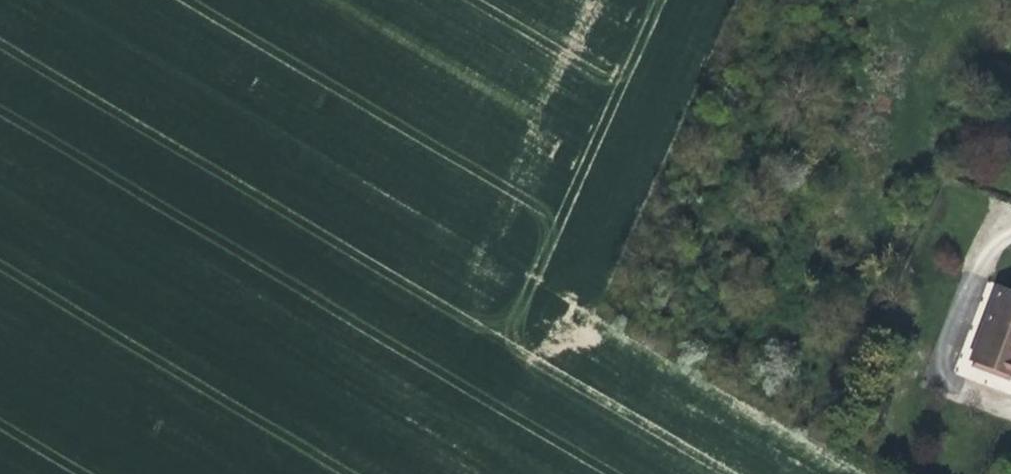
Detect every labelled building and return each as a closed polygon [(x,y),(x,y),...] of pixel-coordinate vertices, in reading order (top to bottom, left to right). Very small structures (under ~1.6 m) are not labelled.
[(1010,376),(1010,295),(999,291),(973,362),(1010,376)]
